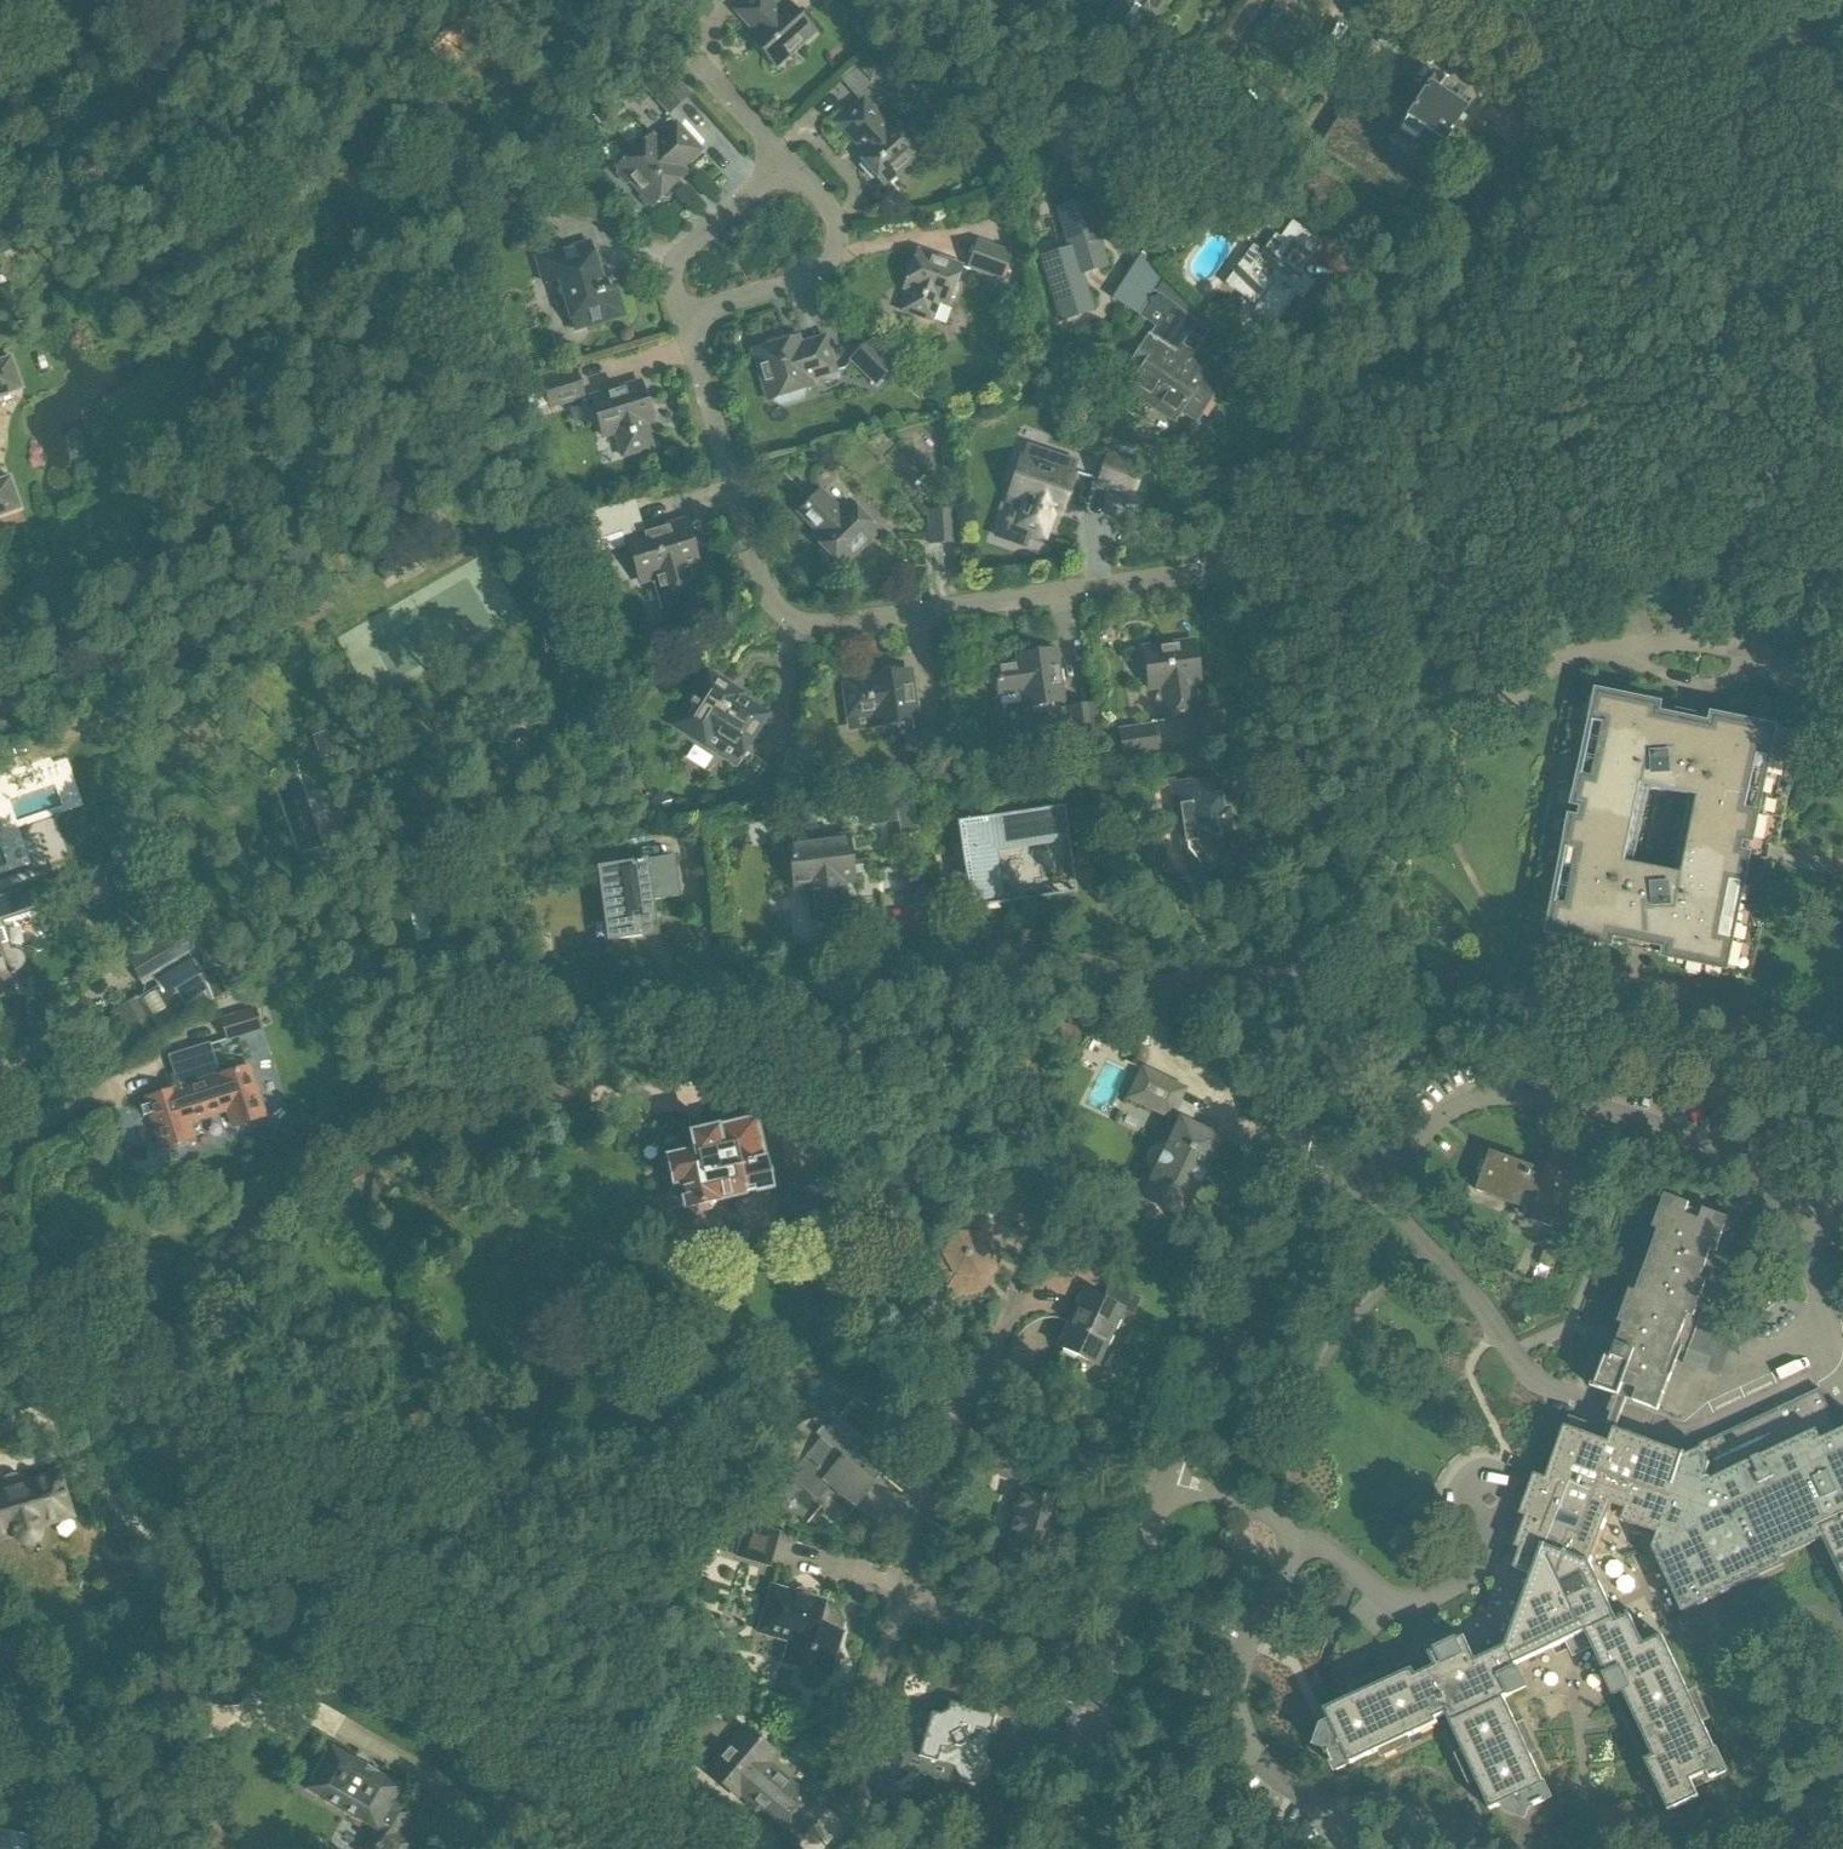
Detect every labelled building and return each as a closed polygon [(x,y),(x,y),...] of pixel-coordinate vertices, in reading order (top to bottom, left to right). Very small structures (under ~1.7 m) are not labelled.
[(815,34),(787,4),(791,0),(750,0),(736,12),(762,41),(760,43),(763,47),(772,56),(776,58),(780,58),(784,57),(796,45),(799,49),(815,34)] [(1105,14),(1113,20),(1110,26),(1131,40),(1140,26),(1149,32),(1170,0),(1115,0),(1105,14)] [(1332,22),(1297,0),(1296,0),(1261,54),(1296,77),(1332,22)] [(886,125),(874,112),(888,99),(877,87),(908,59),(890,39),(843,80),(863,102),(838,124),(868,157),(862,162),(861,167),(872,179),(877,178),(884,186),(907,166),(912,167),(921,159),(920,154),(922,152),(893,120),(886,125)] [(670,114),(690,96),(667,70),(646,89),(670,114)] [(1449,91),(1452,87),(1433,74),(1422,91),(1407,80),(1376,128),(1345,107),(1317,150),(1399,203),(1418,173),(1416,172),(1424,160),(1430,164),(1469,104),(1449,91)] [(701,151),(676,124),(657,141),(653,136),(617,168),(619,170),(617,175),(626,184),(630,183),(652,206),(662,197),(666,198),(678,187),(677,183),(678,181),(674,176),(701,151)] [(1300,212),(1318,212),(1318,197),(1301,197),(1300,212)] [(1060,321),(1094,311),(1082,273),(1108,265),(1088,199),(1056,209),(1068,250),(1041,258),(1060,321)] [(1322,243),(1292,221),(1280,238),(1275,234),(1259,257),(1250,250),(1225,284),(1256,306),(1255,308),(1276,323),(1296,296),(1302,300),(1315,282),(1300,271),(1297,274),(1278,261),(1293,241),(1313,255),(1322,243)] [(1001,280),(1010,254),(978,242),(968,268),(1001,280)] [(595,282),(602,280),(591,244),(538,259),(546,284),(559,281),(574,330),(622,315),(614,286),(598,291),(595,282)] [(946,305),(949,299),(954,298),(958,286),(955,282),(961,267),(918,251),(909,274),(914,276),(901,311),(931,322),(938,302),(946,305)] [(1137,271),(1105,321),(1117,329),(1150,278),(1137,271)] [(1133,373),(1127,383),(1151,399),(1175,415),(1182,405),(1198,416),(1212,396),(1223,378),(1207,367),(1206,369),(1205,371),(1176,352),(1196,323),(1159,285),(1155,292),(1141,313),(1140,312),(1138,315),(1154,325),(1127,369),(1133,373)] [(765,347),(752,351),(767,400),(772,398),(780,406),(804,399),(805,392),(806,388),(807,380),(835,372),(827,346),(825,337),(788,348),(785,341),(782,337),(766,342),(765,347)] [(875,384),(894,364),(869,340),(850,359),(875,384)] [(23,388),(11,357),(0,361),(0,396),(23,388)] [(549,407),(583,397),(575,371),(542,381),(549,407)] [(652,447),(642,414),(648,412),(640,382),(590,396),(602,437),(614,433),(621,456),(652,447)] [(1132,493),(1140,467),(1107,456),(1099,482),(1132,493)] [(1061,501),(1071,473),(1024,457),(1010,497),(1022,501),(1013,526),(1044,536),(1057,500),(1061,501)] [(20,508),(9,477),(0,481),(0,516),(20,508)] [(839,509),(820,490),(797,512),(826,541),(820,546),(821,547),(820,551),(826,557),(831,556),(841,567),(878,531),(848,500),(839,509)] [(582,540),(623,528),(616,504),(575,516),(582,540)] [(928,542),(956,541),(954,509),(927,511),(928,542)] [(698,595),(676,521),(640,532),(641,535),(636,536),(629,541),(626,548),(625,556),(628,566),(633,572),(640,576),(648,576),(652,575),(658,592),(663,590),(670,591),(674,596),(675,602),(698,595)] [(1197,716),(1191,670),(1198,669),(1194,638),(1170,641),(1170,642),(1142,646),(1148,688),(1160,687),(1161,690),(1157,694),(1156,699),(1158,704),(1163,706),(1165,720),(1197,716)] [(1050,650),(1047,646),(1035,647),(1033,652),(1028,653),(1029,660),(994,665),(998,694),(1021,691),(1023,705),(1062,700),(1055,649),(1050,650)] [(681,723),(679,726),(721,753),(726,745),(737,753),(742,746),(763,714),(740,700),(724,689),(726,686),(720,682),(705,673),(699,683),(687,701),(691,704),(693,705),(681,723)] [(916,718),(910,675),(842,684),(846,715),(872,712),(874,724),(903,720),(905,732),(904,732),(908,759),(948,753),(945,726),(917,730),(916,718)] [(1713,716),(1711,726),(1655,714),(1657,705),(1636,701),(1638,694),(1620,690),(1618,697),(1597,693),(1592,720),(1585,719),(1581,737),(1588,739),(1585,758),(1578,757),(1574,775),(1581,776),(1575,804),(1586,806),(1583,822),(1572,820),(1567,848),(1560,847),(1556,865),(1563,866),(1559,886),(1552,884),(1549,903),(1556,904),(1550,932),(1571,936),(1570,943),(1588,947),(1589,940),(1610,944),(1612,935),(1667,946),(1665,955),(1686,960),(1685,967),(1703,970),(1704,963),(1725,968),(1731,940),(1738,941),(1741,923),(1734,922),(1738,902),(1745,904),(1749,885),(1742,884),(1747,856),(1737,854),(1740,838),(1750,840),(1756,812),(1763,814),(1766,795),(1760,794),(1763,775),(1770,776),(1774,758),(1767,756),(1772,729),(1752,724),(1753,717),(1735,714),(1733,721),(1713,716)] [(1069,741),(1078,740),(1097,737),(1092,703),(1065,707),(1069,741)] [(1122,755),(1156,750),(1153,723),(1118,728),(1122,755)] [(327,731),(314,735),(317,747),(331,742),(327,731)] [(1097,737),(1078,740),(1081,765),(1099,762),(1097,737)] [(1226,810),(1221,779),(1190,783),(1190,781),(1171,784),(1175,813),(1177,812),(1180,836),(1187,835),(1188,848),(1198,861),(1196,862),(1193,865),(1191,870),(1191,875),(1194,879),(1203,892),(1220,879),(1221,881),(1236,883),(1248,873),(1250,858),(1229,831),(1228,824),(1229,824),(1228,823),(1224,823),(1223,812),(1227,811),(1227,810),(1226,810)] [(893,797),(899,836),(916,833),(910,795),(894,797),(893,797)] [(896,822),(893,798),(859,803),(862,827),(896,822)] [(969,907),(988,905),(1075,892),(1063,805),(956,820),(969,907)] [(846,913),(842,880),(848,879),(845,862),(850,861),(846,835),(787,843),(793,886),(808,885),(812,917),(846,913)] [(677,895),(672,856),(642,860),(642,861),(631,863),(631,862),(596,867),(597,869),(602,868),(609,917),(604,917),(607,939),(641,934),(638,915),(652,913),(650,898),(677,895)] [(21,893),(0,900),(0,920),(34,909),(28,891),(21,893)] [(14,993),(7,974),(17,971),(22,967),(24,962),(24,957),(21,952),(16,949),(10,950),(0,920),(0,997),(14,993)] [(187,924),(127,960),(143,985),(154,979),(197,953),(196,952),(187,924)] [(138,998),(119,1009),(136,1039),(214,998),(204,973),(197,953),(154,979),(158,987),(138,998)] [(1443,1022),(1444,1007),(1430,1006),(1428,1020),(1443,1022)] [(220,1019),(227,1041),(263,1030),(257,1008),(220,1019)] [(112,1055),(122,1048),(113,1034),(103,1040),(112,1055)] [(218,1075),(208,1044),(170,1056),(176,1076),(172,1077),(167,1087),(169,1091),(145,1098),(162,1149),(193,1139),(187,1121),(228,1109),(233,1126),(265,1116),(248,1066),(218,1075)] [(1191,1118),(1192,1114),(1190,1110),(1187,1108),(1177,1103),(1184,1088),(1142,1068),(1128,1097),(1170,1117),(1170,1116),(1179,1120),(1168,1143),(1160,1142),(1153,1144),(1148,1149),(1145,1155),(1145,1162),(1147,1169),(1153,1174),(1141,1198),(1181,1217),(1196,1184),(1195,1181),(1199,1172),(1200,1172),(1203,1171),(1218,1138),(1188,1124),(1191,1118)] [(695,1152),(669,1159),(674,1182),(673,1183),(672,1184),(672,1185),(671,1186),(670,1187),(670,1188),(669,1189),(669,1190),(669,1191),(669,1193),(669,1194),(669,1195),(669,1196),(670,1197),(670,1198),(670,1200),(671,1201),(672,1201),(672,1202),(673,1203),(674,1204),(675,1205),(676,1205),(677,1206),(678,1206),(679,1207),(685,1205),(686,1207),(696,1213),(710,1210),(717,1200),(769,1188),(768,1186),(773,1178),(771,1168),(763,1163),(752,1114),(713,1122),(715,1130),(692,1135),(695,1152)] [(1548,1179),(1530,1172),(1532,1166),(1492,1152),(1478,1191),(1498,1199),(1501,1191),(1538,1204),(1533,1218),(1554,1226),(1558,1215),(1570,1219),(1585,1180),(1552,1168),(1548,1179)] [(966,1290),(985,1285),(977,1272),(984,1265),(986,1254),(984,1247),(994,1243),(1028,1184),(996,1166),(962,1224),(950,1228),(938,1240),(948,1245),(945,1254),(948,1265),(955,1272),(947,1285),(966,1290)] [(1701,1220),(1687,1215),(1690,1205),(1666,1196),(1654,1229),(1660,1231),(1637,1294),(1632,1292),(1620,1325),(1625,1327),(1614,1357),(1603,1353),(1591,1387),(1660,1411),(1677,1362),(1672,1360),(1689,1314),(1694,1316),(1706,1282),(1701,1280),(1712,1250),(1717,1252),(1729,1219),(1705,1210),(1701,1220)] [(1540,1265),(1554,1270),(1559,1256),(1545,1251),(1540,1265)] [(1131,1314),(1138,1298),(1110,1285),(1103,1299),(1084,1290),(1073,1313),(1075,1314),(1071,1323),(1069,1322),(1057,1346),(1091,1362),(1099,1345),(1103,1348),(1122,1309),(1131,1314)] [(1491,1811),(1504,1805),(1507,1812),(1525,1819),(1529,1809),(1551,1799),(1531,1755),(1536,1753),(1524,1727),(1519,1729),(1505,1699),(1527,1689),(1516,1667),(1584,1636),(1590,1649),(1593,1647),(1615,1697),(1623,1693),(1653,1759),(1645,1762),(1669,1813),(1699,1800),(1691,1782),(1708,1775),(1710,1781),(1726,1774),(1703,1723),(1708,1721),(1696,1695),(1691,1698),(1664,1639),(1645,1647),(1632,1618),(1621,1623),(1592,1562),(1613,1504),(1627,1508),(1623,1521),(1659,1534),(1654,1550),(1683,1613),(1786,1565),(1783,1558),(1823,1539),(1842,1581),(1842,1430),(1841,1431),(1821,1389),(1701,1445),(1705,1448),(1689,1456),(1616,1430),(1611,1445),(1586,1436),(1590,1425),(1570,1418),(1548,1481),(1537,1477),(1536,1481),(1543,1496),(1516,1571),(1535,1577),(1510,1646),(1477,1662),(1466,1638),(1430,1654),(1436,1668),(1417,1676),(1414,1670),(1383,1684),(1380,1679),(1354,1690),(1357,1696),(1326,1710),(1331,1723),(1324,1727),(1318,1745),(1327,1748),(1337,1771),(1382,1750),(1384,1756),(1410,1743),(1408,1738),(1439,1724),(1437,1720),(1447,1715),(1464,1754),(1459,1757),(1471,1782),(1476,1780),(1491,1811)] [(864,1441),(836,1418),(830,1425),(821,1420),(811,1419),(802,1423),(794,1429),(789,1438),(788,1448),(791,1458),(797,1466),(789,1476),(818,1499),(829,1486),(855,1507),(874,1484),(872,1482),(879,1474),(865,1463),(872,1455),(875,1458),(883,1452),(882,1451),(867,1438),(864,1441)] [(1043,1485),(1051,1456),(1002,1442),(994,1471),(1023,1479),(1020,1489),(1019,1489),(1000,1559),(1046,1572),(1066,1502),(1034,1493),(1037,1483),(1043,1485)] [(70,1514),(58,1474),(0,1491),(0,1535),(14,1531),(15,1534),(18,1538),(21,1541),(26,1543),(34,1540),(37,1537),(39,1532),(38,1527),(37,1524),(70,1514)] [(768,1566),(778,1533),(745,1523),(736,1556),(768,1566)] [(803,1687),(820,1687),(823,1685),(825,1675),(829,1676),(831,1670),(836,1667),(839,1656),(836,1650),(842,1632),(838,1631),(838,1629),(830,1614),(837,1610),(834,1606),(825,1603),(825,1602),(813,1598),(810,1593),(798,1589),(793,1592),(771,1586),(770,1587),(777,1589),(773,1601),(767,1599),(757,1633),(789,1642),(787,1649),(807,1655),(803,1667),(802,1667),(798,1678),(803,1687)] [(0,1631),(0,1693),(5,1691),(4,1688),(9,1687),(25,1681),(26,1684),(52,1675),(32,1657),(30,1659),(0,1631)] [(994,1715),(949,1702),(946,1710),(939,1714),(930,1712),(917,1757),(936,1762),(936,1761),(953,1766),(960,1779),(973,1782),(985,1776),(989,1762),(983,1750),(982,1750),(987,1733),(988,1733),(994,1715)] [(815,1805),(765,1763),(774,1752),(744,1727),(706,1772),(736,1797),(740,1792),(789,1834),(815,1805)] [(399,1833),(411,1811),(394,1801),(401,1788),(377,1774),(378,1773),(354,1760),(353,1760),(330,1747),(305,1790),(325,1801),(324,1802),(356,1820),(375,1831),(369,1841),(375,1844),(374,1847),(376,1848),(381,1848),(382,1848),(383,1848),(411,1848),(415,1842),(399,1833)] [(853,1826),(876,1799),(852,1778),(828,1805),(853,1826)] [(37,1847),(29,1845),(30,1837),(0,1830),(0,1848),(36,1848),(37,1847)] [(934,1838),(925,1848),(947,1848),(934,1838)]
